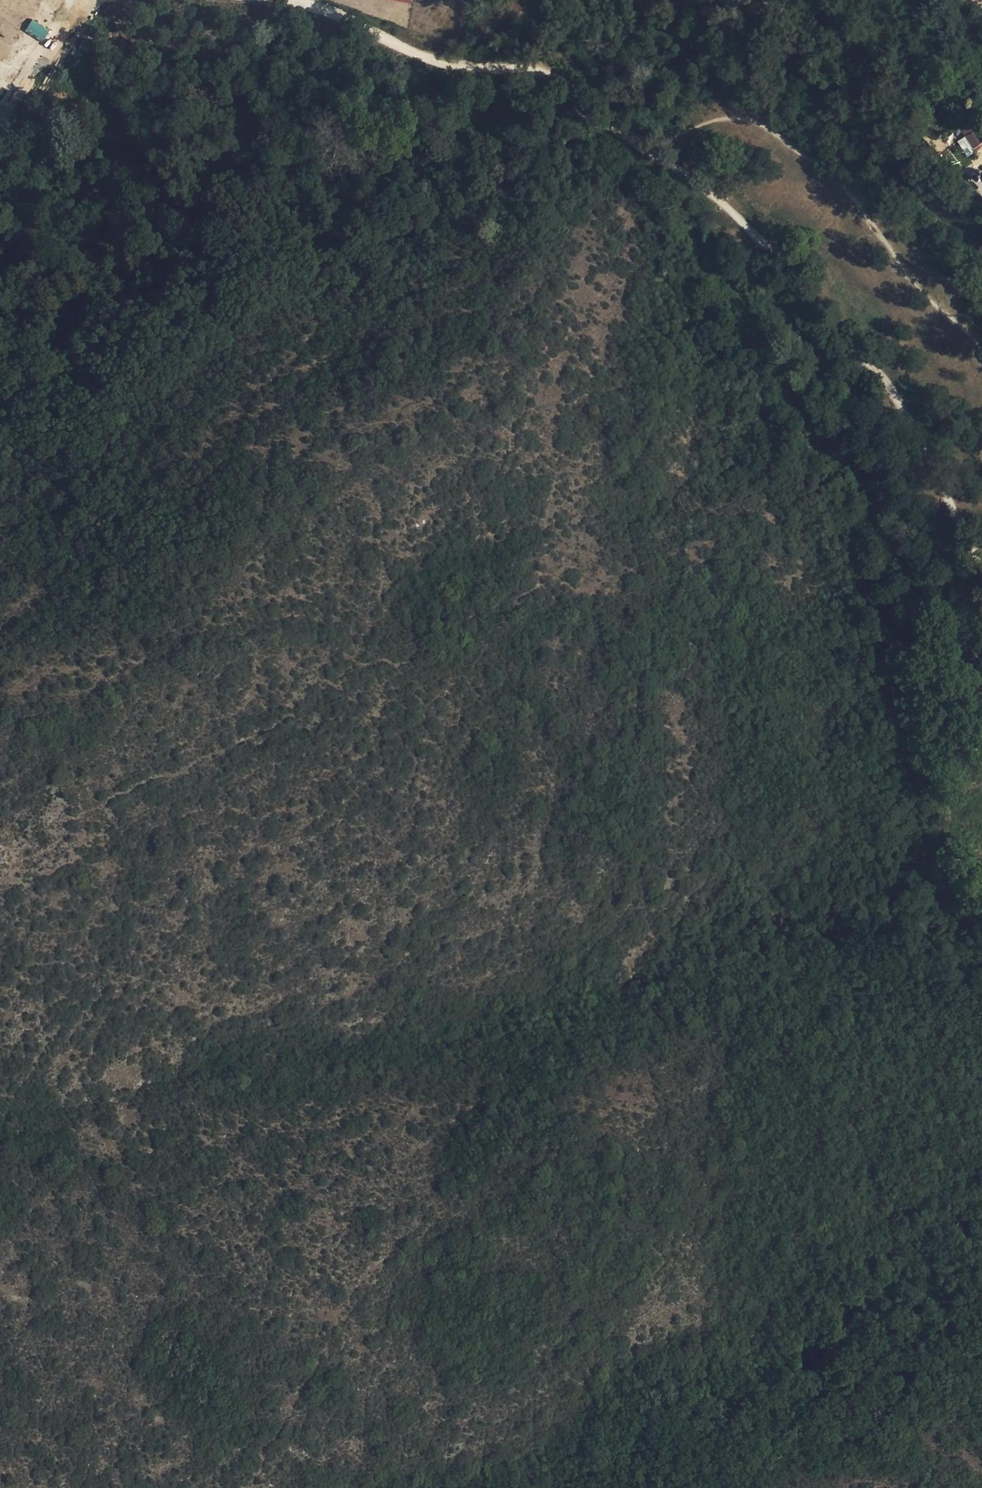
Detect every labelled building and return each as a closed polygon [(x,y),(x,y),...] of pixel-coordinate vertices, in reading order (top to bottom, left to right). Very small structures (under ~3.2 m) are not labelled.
[(32,20),(25,30),(42,41),(49,30),(32,20)] [(960,128),(964,136),(973,131),(981,144),(981,143),(981,133),(975,120),(960,128)] [(972,132),(957,142),(967,155),(981,145),(972,132)]
